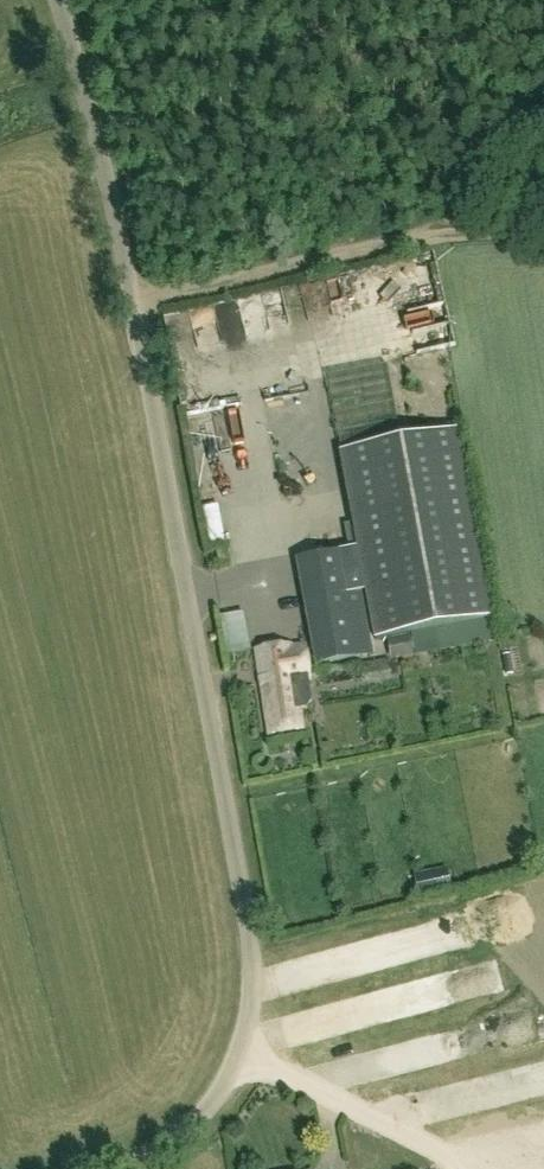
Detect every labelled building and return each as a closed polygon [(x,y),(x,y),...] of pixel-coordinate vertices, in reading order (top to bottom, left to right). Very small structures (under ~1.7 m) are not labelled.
[(323,283),(335,318),(364,309),(361,301),(379,296),(374,282),(363,286),(358,272),(323,283)] [(230,303),(212,309),(218,326),(236,320),(230,303)] [(233,401),(186,409),(188,423),(236,416),(233,401)] [(342,453),(355,524),(343,526),(348,551),(301,560),(321,665),(373,656),(361,592),(368,591),(377,641),(411,634),(436,630),(495,619),(459,431),(342,453)] [(216,509),(199,512),(207,550),(224,547),(216,509)] [(219,562),(227,560),(224,548),(217,550),(219,562)] [(223,659),(247,658),(244,617),(220,618),(223,659)] [(255,650),(267,735),(302,730),(296,682),(310,680),(305,645),(290,647),(290,645),(255,650)] [(360,683),(389,676),(386,662),(356,670),(360,683)] [(449,875),(415,883),(418,898),(452,890),(449,875)]
